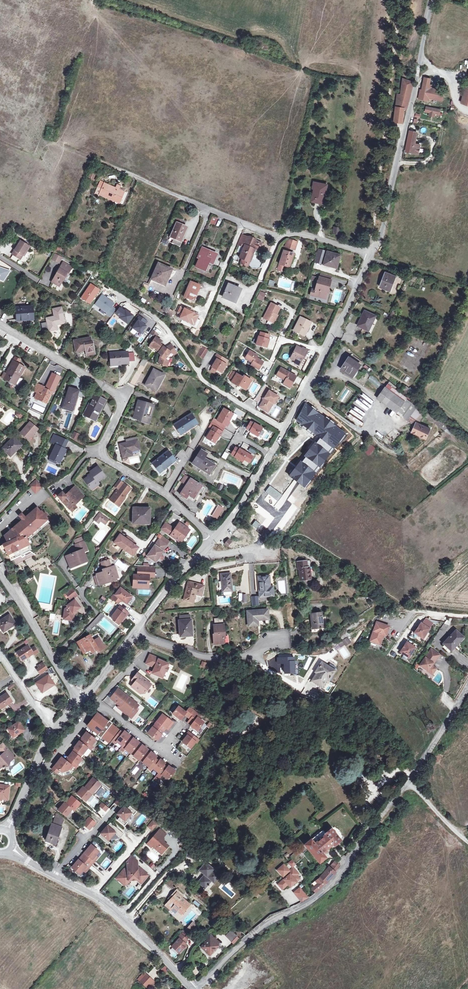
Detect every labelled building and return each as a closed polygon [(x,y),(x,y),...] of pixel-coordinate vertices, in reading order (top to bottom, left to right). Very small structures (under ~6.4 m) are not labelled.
[(430,80),(424,79),(422,92),(421,91),(419,100),(429,101),(430,99),(442,101),(443,93),(439,92),(439,90),(431,89),(428,88),(429,86),(430,80)] [(405,109),(407,109),(413,83),(412,82),(404,80),(402,95),(398,95),(395,122),(403,123),(405,109)] [(53,130),(48,128),(45,136),(50,138),(53,130)] [(411,132),(407,146),(415,147),(415,144),(418,133),(411,132)] [(421,145),(415,144),(415,147),(407,146),(406,151),(419,154),(421,145)] [(99,195),(114,201),(115,199),(121,201),(124,194),(119,191),(119,189),(121,186),(117,184),(116,187),(101,181),(95,194),(99,195)] [(313,188),(315,189),(312,202),(324,204),(328,185),(314,182),(313,188)] [(174,239),(173,241),(172,243),(180,247),(182,242),(181,241),(187,227),(177,223),(171,237),(174,239)] [(261,243),(242,235),(238,244),(245,247),(240,258),(250,263),(252,258),(254,259),(258,250),(261,243)] [(30,247),(25,244),(21,241),(12,254),(20,259),(22,256),(26,250),(27,251),(30,247)] [(202,254),(201,258),(197,267),(205,271),(209,262),(210,258),(208,257),(210,252),(202,248),(200,253),(202,254)] [(323,265),(335,268),(337,260),(339,261),(340,256),(318,250),(316,257),(325,260),(323,265)] [(211,251),(210,252),(208,257),(210,258),(209,262),(212,264),(217,254),(211,251)] [(293,259),(294,254),(292,253),(284,251),(277,270),(282,272),(284,266),(290,268),(290,267),(293,259)] [(62,258),(56,254),(52,259),(59,263),(62,258)] [(298,260),(293,259),(290,267),(295,269),(298,260)] [(7,278),(12,268),(1,261),(0,264),(0,279),(3,281),(5,277),(7,278)] [(72,269),(63,263),(57,274),(54,278),(52,282),(59,287),(63,281),(67,274),(68,274),(72,269)] [(151,279),(163,284),(166,278),(167,279),(169,275),(170,275),(173,270),(158,263),(151,279)] [(384,276),(380,287),(390,291),(396,277),(386,273),(384,276)] [(316,291),(314,296),(325,300),(327,294),(326,293),(327,289),(328,290),(331,281),(320,278),(318,281),(315,291),(316,291)] [(200,286),(191,281),(184,297),(194,301),(200,286)] [(223,298),(228,300),(228,298),(235,301),(240,289),(229,285),(223,298)] [(102,295),(95,305),(107,313),(106,314),(110,317),(115,310),(111,307),(114,304),(102,295)] [(280,308),(271,303),(264,318),(274,323),(278,316),(276,315),(278,312),(280,308)] [(57,325),(65,323),(62,307),(53,309),(55,317),(47,318),(48,322),(43,323),(45,332),(58,329),(57,325)] [(124,312),(120,308),(116,314),(120,317),(120,318),(127,324),(133,316),(125,311),(124,312)] [(34,321),(34,310),(17,311),(18,322),(34,321)] [(366,311),(358,326),(361,327),(369,331),(376,316),(366,311)] [(147,322),(139,317),(137,320),(138,321),(132,329),(140,334),(146,327),(144,326),(147,322)] [(311,323),(301,318),(294,331),(305,336),(308,330),(311,323)] [(270,335),(261,333),(260,337),(259,337),(257,345),(267,348),(269,342),(270,340),(269,340),(270,335)] [(92,345),(91,338),(75,341),(77,352),(86,350),(87,355),(95,354),(93,345),(92,345)] [(154,349),(160,352),(161,350),(159,348),(161,346),(160,345),(162,342),(156,338),(155,338),(150,346),(154,349)] [(167,349),(171,352),(171,353),(174,355),(177,353),(174,349),(171,345),(168,347),(167,349)] [(303,348),(298,346),(292,358),(297,360),(301,363),(305,356),(306,356),(307,353),(309,350),(304,347),(303,348)] [(161,350),(160,352),(159,354),(162,356),(161,358),(166,360),(168,357),(171,353),(171,352),(167,349),(163,347),(161,350)] [(211,351),(208,349),(203,358),(206,360),(211,351)] [(250,351),(246,359),(253,363),(252,365),(259,370),(263,365),(264,362),(257,358),(258,356),(250,351)] [(128,354),(128,352),(111,354),(112,365),(129,363),(129,361),(136,360),(135,353),(128,354)] [(351,355),(350,357),(361,365),(363,362),(351,355)] [(361,365),(350,357),(342,370),(353,377),(361,365)] [(166,360),(161,358),(159,364),(168,367),(166,360)] [(215,363),(214,365),(213,366),(212,367),(217,370),(222,373),(227,365),(215,358),(213,361),(215,363)] [(6,374),(4,373),(2,377),(15,385),(25,368),(18,364),(13,361),(6,374)] [(296,376),(282,368),(277,376),(286,381),(284,384),(290,388),(295,381),(293,380),(295,378),(296,376)] [(165,375),(154,369),(146,385),(156,391),(165,375)] [(237,375),(234,381),(232,383),(239,387),(240,386),(246,390),(252,381),(245,377),(244,378),(237,375)] [(36,398),(44,402),(45,399),(49,400),(52,392),(44,389),(45,388),(41,386),(38,393),(36,398)] [(411,415),(417,406),(407,399),(408,398),(393,387),(390,391),(385,387),(377,399),(408,420),(411,415)] [(79,391),(69,388),(63,407),(73,410),(79,391)] [(260,407),(264,410),(265,409),(269,411),(274,404),(275,405),(280,397),(270,391),(266,398),(264,399),(264,401),(262,404),(260,407)] [(91,404),(91,403),(85,414),(95,420),(105,401),(95,396),(91,404)] [(143,420),(142,422),(142,423),(144,424),(145,423),(149,424),(154,406),(139,401),(134,418),(140,419),(143,420)] [(422,413),(417,406),(411,415),(417,419),(422,413)] [(218,420),(228,426),(230,422),(229,422),(234,414),(225,408),(218,420)] [(318,411),(308,422),(315,428),(324,417),(318,411)] [(199,426),(191,414),(175,425),(181,434),(193,426),(194,428),(199,426)] [(425,418),(434,423),(441,428),(444,424),(437,418),(428,414),(425,418)] [(28,439),(31,435),(32,435),(38,429),(30,422),(20,432),(28,439)] [(250,432),(258,436),(263,428),(255,423),(255,424),(251,422),(247,429),(251,431),(250,432)] [(419,433),(418,435),(426,439),(430,429),(417,423),(413,431),(419,433)] [(214,427),(207,438),(215,443),(220,435),(221,436),(223,432),(214,427)] [(355,439),(350,444),(351,446),(361,437),(355,432),(352,436),(355,439)] [(57,462),(58,463),(61,458),(62,459),(66,450),(65,449),(67,445),(57,440),(58,437),(54,435),(51,442),(54,444),(56,445),(50,458),(57,462)] [(21,443),(14,437),(3,448),(11,457),(15,453),(13,451),(21,443)] [(203,442),(213,447),(215,443),(205,438),(203,442)] [(138,440),(127,443),(120,444),(123,458),(133,456),(132,452),(140,450),(138,440)] [(362,450),(368,455),(375,448),(369,443),(362,450)] [(235,457),(243,462),(248,453),(240,449),(236,447),(232,454),(236,456),(235,457)] [(207,453),(201,450),(192,464),(210,475),(212,470),(215,472),(218,468),(218,467),(218,466),(218,465),(216,464),(211,460),(210,462),(204,458),(207,453)] [(153,463),(160,472),(172,463),(173,465),(177,462),(168,451),(153,463)] [(221,457),(225,460),(229,454),(225,451),(221,457)] [(84,480),(91,489),(99,483),(98,482),(105,476),(98,466),(94,469),(90,472),(92,474),(89,476),(84,480)] [(181,495),(186,498),(188,495),(194,499),(202,486),(186,475),(181,482),(187,485),(181,495)] [(120,501),(122,502),(125,499),(124,498),(131,488),(123,483),(119,480),(114,486),(118,489),(112,497),(115,499),(112,502),(116,505),(120,501)] [(43,487),(37,481),(30,487),(36,493),(43,487)] [(58,497),(69,508),(74,504),(75,505),(82,498),(78,494),(73,489),(68,494),(69,495),(67,497),(66,496),(62,492),(58,497)] [(214,511),(219,514),(223,507),(218,504),(214,511)] [(150,524),(151,508),(133,507),(133,524),(150,524)] [(24,520),(5,536),(8,542),(0,546),(0,551),(5,549),(9,555),(21,550),(23,551),(29,549),(27,539),(48,520),(37,508),(26,517),(24,520)] [(103,518),(104,516),(100,514),(95,521),(99,524),(101,521),(106,524),(107,522),(103,520),(104,519),(103,518)] [(186,528),(185,525),(180,521),(177,526),(177,527),(176,528),(170,524),(165,530),(179,539),(180,537),(183,539),(189,530),(186,528)] [(121,534),(116,543),(134,555),(140,547),(134,543),(135,541),(129,536),(127,538),(121,534)] [(160,538),(168,544),(170,541),(163,535),(160,538)] [(149,555),(152,557),(157,560),(158,560),(160,557),(162,554),(165,550),(164,550),(168,544),(160,538),(149,555)] [(67,556),(70,566),(77,564),(77,565),(81,564),(81,562),(87,560),(84,552),(88,551),(85,541),(84,542),(77,544),(76,545),(79,552),(67,556)] [(20,556),(14,559),(17,564),(35,555),(30,551),(24,554),(25,556),(23,557),(20,556)] [(100,579),(102,585),(108,583),(107,581),(117,578),(113,567),(111,567),(109,560),(102,562),(104,570),(105,572),(99,573),(97,574),(99,580),(100,579)] [(298,569),(299,569),(300,581),(312,579),(310,567),(308,567),(307,561),(298,562),(298,569)] [(146,568),(138,568),(138,575),(134,575),(134,586),(143,587),(146,585),(149,582),(149,576),(151,576),(151,571),(146,570),(146,568)] [(149,576),(155,577),(155,568),(146,568),(146,570),(151,571),(151,576),(149,576)] [(230,574),(222,575),(223,591),(224,591),(231,590),(232,590),(230,574)] [(269,576),(259,577),(261,596),(273,595),(273,587),(270,587),(269,576)] [(204,586),(189,582),(185,600),(193,602),(195,594),(201,595),(204,586)] [(72,598),(78,594),(72,587),(65,592),(71,598),(72,598)] [(115,594),(112,598),(119,603),(121,601),(122,600),(123,601),(127,604),(131,599),(131,595),(121,588),(116,595),(115,594)] [(75,613),(77,611),(82,608),(76,600),(68,606),(69,607),(66,609),(65,619),(74,621),(75,614),(75,613)] [(124,619),(129,613),(123,608),(121,611),(118,609),(113,616),(113,620),(119,624),(122,621),(124,618),(124,619)] [(268,609),(248,611),(249,626),(259,626),(258,620),(269,619),(268,609)] [(322,613),(311,614),(313,629),(323,627),(322,613)] [(3,631),(6,629),(7,630),(15,624),(9,615),(0,621),(0,627),(3,631)] [(97,625),(102,618),(99,616),(96,619),(97,620),(95,623),(94,622),(86,630),(89,632),(96,624),(97,625)] [(423,624),(430,629),(434,623),(427,618),(423,624)] [(190,620),(181,621),(180,621),(181,636),(193,635),(191,620),(190,620)] [(390,626),(378,621),(370,640),(380,644),(384,633),(387,634),(390,626)] [(422,623),(415,633),(423,639),(430,629),(423,624),(422,623)] [(215,634),(214,634),(215,644),(225,643),(224,634),(225,634),(224,625),(215,626),(215,634)] [(437,640),(443,632),(440,630),(434,638),(437,640)] [(456,630),(444,643),(452,651),(464,638),(456,630)] [(78,642),(84,653),(91,649),(92,652),(98,649),(94,641),(91,635),(78,642)] [(99,638),(94,641),(98,649),(99,651),(105,648),(99,638)] [(407,642),(400,651),(409,657),(416,647),(407,642)] [(18,651),(20,655),(19,655),(22,660),(28,656),(34,653),(35,655),(39,652),(35,646),(31,649),(28,645),(18,651)] [(439,655),(431,649),(420,665),(432,674),(436,668),(432,665),(439,655)] [(163,673),(165,673),(166,670),(168,666),(169,663),(159,658),(159,657),(150,653),(146,663),(155,667),(156,669),(155,672),(157,673),(157,674),(161,676),(163,673)] [(294,657),(278,658),(278,663),(285,663),(285,673),(295,673),(294,657)] [(318,672),(313,679),(322,685),(330,673),(332,674),(335,670),(322,662),(316,670),(318,672)] [(45,664),(39,668),(37,669),(40,674),(48,669),(45,664)] [(149,681),(138,672),(133,678),(135,679),(136,680),(134,683),(132,686),(141,693),(145,693),(150,686),(146,684),(149,681)] [(54,684),(48,675),(37,683),(42,692),(54,684)] [(139,705),(118,688),(111,698),(120,705),(118,707),(132,718),(138,711),(136,709),(139,705)] [(1,708),(7,704),(7,705),(12,701),(7,693),(0,697),(0,707),(1,708)] [(190,706),(187,711),(179,705),(173,714),(180,720),(181,719),(185,713),(188,716),(194,709),(191,707),(190,706)] [(251,713),(262,716),(263,711),(253,708),(251,713)] [(200,717),(201,715),(194,709),(188,716),(191,718),(188,722),(192,724),(192,725),(198,730),(205,721),(200,717)] [(141,713),(138,711),(132,718),(135,720),(141,713)] [(112,723),(109,721),(98,713),(89,726),(99,734),(100,732),(103,735),(102,736),(109,742),(119,729),(112,723)] [(171,726),(174,722),(163,713),(156,723),(156,724),(164,730),(167,727),(169,725),(171,726)] [(24,730),(19,722),(7,729),(13,738),(24,730)] [(164,730),(156,724),(154,727),(153,726),(149,732),(158,739),(163,734),(162,733),(164,730)] [(82,737),(80,740),(90,748),(93,745),(91,744),(96,738),(86,730),(81,736),(82,737)] [(121,730),(113,740),(116,743),(117,741),(123,745),(130,737),(131,735),(128,732),(127,734),(124,731),(124,732),(121,730)] [(187,734),(188,734),(183,741),(192,747),(197,741),(198,742),(200,739),(190,730),(187,734)] [(126,748),(132,753),(132,752),(138,744),(140,742),(136,739),(135,740),(133,738),(133,739),(130,737),(123,745),(121,748),(124,750),(126,748)] [(86,755),(91,749),(90,748),(80,740),(79,739),(74,746),(75,746),(72,749),(73,749),(81,756),(84,753),(86,755)] [(8,750),(3,744),(0,747),(0,752),(3,755),(0,757),(0,767),(2,769),(10,767),(10,762),(13,760),(13,758),(7,751),(8,750)] [(141,746),(138,744),(132,752),(135,755),(134,755),(140,760),(142,758),(147,751),(149,749),(146,747),(145,746),(144,747),(142,745),(141,746)] [(78,763),(82,757),(81,756),(73,749),(70,752),(68,756),(66,759),(73,765),(75,767),(78,763)] [(144,761),(150,766),(156,758),(158,755),(155,753),(154,754),(151,752),(150,753),(147,751),(142,758),(145,760),(144,761)] [(62,756),(52,768),(57,772),(59,769),(62,771),(68,769),(69,767),(71,768),(73,765),(66,759),(62,756)] [(159,772),(165,765),(167,763),(161,758),(159,760),(156,758),(150,766),(149,767),(152,770),(154,767),(159,772)] [(171,776),(176,770),(170,765),(168,767),(165,765),(159,772),(155,777),(158,780),(163,774),(168,778),(171,776)] [(94,795),(102,786),(93,777),(85,787),(94,795)] [(2,800),(2,799),(8,800),(10,786),(0,785),(0,800),(2,800)] [(92,793),(85,787),(83,786),(77,793),(86,801),(92,793)] [(81,804),(73,796),(66,803),(73,809),(75,811),(81,804)] [(67,816),(73,809),(66,803),(65,802),(59,810),(67,816)] [(109,808),(103,803),(100,806),(106,811),(109,808)] [(125,820),(131,813),(133,815),(136,812),(129,806),(126,809),(123,807),(117,814),(120,816),(117,820),(124,826),(127,822),(125,820)] [(56,817),(53,823),(61,826),(64,820),(56,817)] [(96,823),(90,818),(87,821),(93,826),(96,823)] [(93,826),(87,821),(84,825),(90,830),(93,826)] [(148,827),(152,830),(157,824),(152,821),(148,827)] [(61,826),(53,823),(52,823),(46,841),(56,845),(63,827),(61,826)] [(110,823),(98,836),(106,843),(108,840),(114,833),(116,834),(116,835),(118,836),(120,838),(124,834),(110,823)] [(153,846),(152,846),(161,854),(168,846),(162,841),(161,842),(160,841),(161,840),(166,834),(160,829),(149,842),(153,846)] [(314,844),(311,840),(305,845),(309,849),(319,862),(325,857),(324,856),(325,854),(324,853),(327,850),(326,849),(333,843),(335,845),(341,840),(332,829),(326,834),(326,835),(314,844)] [(323,830),(311,840),(314,844),(326,835),(326,834),(323,830)] [(91,845),(82,856),(92,865),(94,861),(92,859),(95,856),(98,852),(91,845)] [(197,851),(189,849),(187,858),(195,859),(197,851)] [(92,865),(82,856),(71,868),(79,874),(83,871),(86,867),(88,869),(92,865)] [(142,883),(148,875),(142,870),(141,872),(139,870),(138,869),(137,861),(132,856),(127,862),(127,868),(125,869),(118,877),(121,880),(120,882),(124,885),(127,885),(129,883),(128,882),(130,880),(131,880),(137,880),(137,879),(142,883)] [(335,860),(331,865),(337,869),(340,865),(335,860)] [(205,866),(204,865),(199,870),(205,875),(199,881),(200,881),(199,882),(200,883),(200,884),(204,887),(205,888),(206,887),(207,887),(212,881),(213,882),(216,878),(217,879),(218,877),(219,878),(220,876),(213,870),(214,869),(208,863),(205,866)] [(277,870),(283,876),(284,875),(286,877),(280,882),(285,887),(288,884),(290,887),(300,878),(297,875),(298,874),(293,867),(289,870),(284,864),(277,870)] [(318,884),(312,888),(316,892),(321,888),(326,883),(335,872),(337,869),(331,865),(329,867),(321,876),(320,877),(322,879),(317,883),(318,884)] [(170,878),(165,883),(172,889),(177,884),(170,878)] [(301,888),(301,887),(294,892),(299,898),(305,893),(301,888)] [(174,907),(177,910),(182,914),(190,905),(182,897),(184,895),(177,889),(169,898),(170,900),(165,905),(171,910),(172,909),(174,907)] [(305,893),(299,898),(301,902),(308,897),(305,893)] [(186,927),(190,932),(197,926),(193,921),(186,927)] [(229,940),(234,934),(231,931),(226,937),(229,940)] [(187,940),(181,934),(178,938),(179,939),(172,947),(179,953),(186,945),(185,944),(187,940)] [(209,939),(201,947),(210,955),(219,945),(218,944),(220,942),(210,934),(207,937),(209,939)] [(234,934),(229,940),(231,943),(237,937),(234,934)] [(141,982),(148,988),(150,988),(156,983),(148,975),(141,982)]
